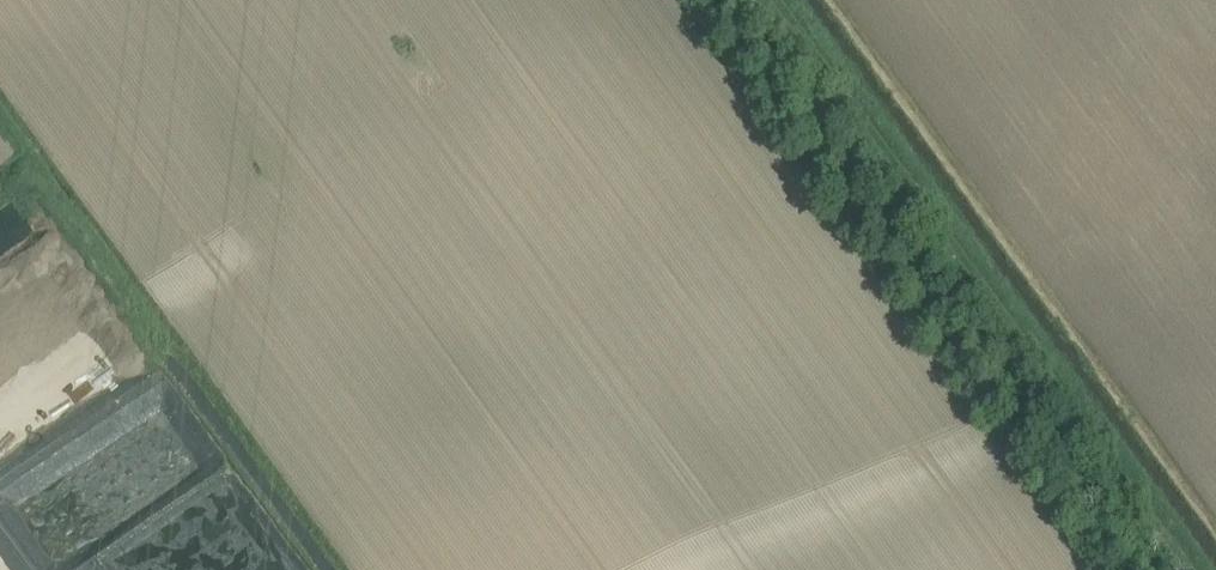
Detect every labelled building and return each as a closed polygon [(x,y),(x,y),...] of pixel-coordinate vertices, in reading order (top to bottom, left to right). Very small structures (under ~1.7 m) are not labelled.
[(25,519),(79,489),(83,492),(103,481),(99,475),(111,469),(103,457),(112,447),(133,435),(141,426),(157,439),(175,429),(153,391),(0,478),(0,549),(12,569),(121,569),(108,547),(105,545),(118,538),(112,527),(111,528),(50,562),(25,519)]
